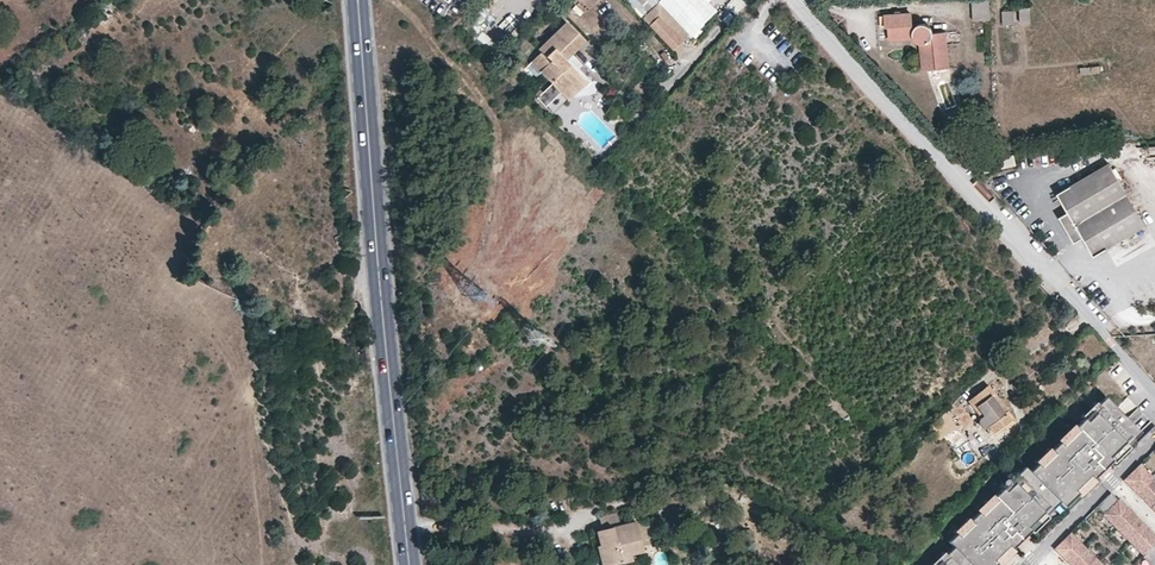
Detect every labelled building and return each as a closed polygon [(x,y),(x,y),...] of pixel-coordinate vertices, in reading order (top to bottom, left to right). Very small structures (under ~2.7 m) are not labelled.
[(600,0),(578,0),(577,1),(589,12),(600,0)] [(646,0),(629,0),(627,3),(644,20),(655,9),(646,0)] [(655,9),(659,5),(664,0),(646,0),(655,9)] [(694,0),(664,0),(659,5),(691,39),(710,17),(694,0)] [(972,20),(990,19),(989,0),(971,0),(972,20)] [(655,9),(644,20),(677,54),(691,39),(659,5),(655,9)] [(1030,6),(1019,7),(1021,24),(1031,23),(1030,6)] [(1014,11),(1002,12),(1004,26),(1015,25),(1014,11)] [(891,40),(913,39),(915,42),(919,45),(924,46),(927,71),(950,68),(946,32),(932,33),(931,30),(928,27),(924,25),(920,25),(917,27),(914,29),(913,14),(885,15),(886,28),(890,28),(891,40)] [(570,101),(588,84),(566,61),(586,43),(567,23),(539,50),(542,53),(532,63),(543,74),(553,84),(570,101)] [(924,46),(919,45),(922,71),(927,71),(924,46)] [(543,74),(532,63),(526,68),(537,79),(543,74)] [(1100,74),(1100,66),(1080,68),(1081,75),(1100,74)] [(555,116),(570,101),(553,84),(538,99),(555,116)] [(1094,257),(1145,226),(1109,164),(1058,194),(1068,214),(1060,219),(1065,229),(1068,226),(1072,233),(1068,235),(1074,245),(1083,239),(1094,257)] [(990,386),(970,402),(981,416),(980,419),(980,422),(981,426),(983,428),(987,428),(989,428),(994,433),(1003,426),(1008,422),(1012,426),(1017,422),(1009,411),(1005,414),(992,396),(995,393),(990,386)] [(995,393),(992,396),(1005,414),(1009,411),(995,393)] [(1109,460),(1125,444),(1128,447),(1142,433),(1107,398),(1100,405),(1103,408),(1088,423),(1085,420),(1077,427),(1080,430),(1064,446),(1061,443),(1053,451),(1056,454),(1042,467),(1039,464),(1031,473),(1060,503),(1065,508),(1079,495),(1076,492),(1091,477),(1094,480),(1097,477),(1109,466),(1112,463),(1109,460)] [(1088,423),(1103,408),(1100,405),(1097,403),(1083,417),(1085,420),(1088,423)] [(1064,446),(1080,430),(1077,427),(1075,425),(1059,440),(1061,443),(1064,446)] [(945,436),(954,448),(965,441),(957,428),(945,436)] [(1114,465),(1130,449),(1128,447),(1125,444),(1109,460),(1112,463),(1114,465)] [(1042,467),(1056,454),(1053,451),(1051,449),(1037,462),(1039,464),(1042,467)] [(1154,479),(1141,465),(1124,482),(1138,496),(1154,479)] [(1100,480),(1112,469),(1109,466),(1097,477),(1100,480)] [(1043,513),(1046,516),(1060,503),(1031,473),(1025,467),(1018,475),(1021,478),(1006,492),(1003,489),(995,497),(998,500),(982,515),(979,512),(971,520),(974,523),(960,537),(957,534),(949,542),(954,548),(971,564),(996,564),(997,564),(994,561),(1009,547),(1012,550),(1015,547),(1027,535),(1030,532),(1027,529),(1043,513)] [(1006,492),(1021,478),(1018,475),(1016,472),(1001,487),(1003,489),(1006,492)] [(1081,497),(1096,483),(1094,480),(1091,477),(1076,492),(1079,495),(1081,497)] [(1154,507),(1154,479),(1138,496),(1152,510),(1154,507)] [(982,515),(998,500),(995,497),(993,494),(977,510),(979,512),(982,515)] [(1104,515),(1118,502),(1111,495),(1097,508),(1104,515)] [(1116,531),(1133,514),(1120,500),(1118,502),(1104,515),(1103,517),(1116,531)] [(632,556),(631,551),(643,548),(635,521),(621,525),(617,513),(599,517),(603,530),(597,531),(601,545),(596,547),(601,564),(616,564),(633,561),(632,556)] [(1032,534),(1048,519),(1046,516),(1043,513),(1027,529),(1030,532),(1032,534)] [(1130,545),(1147,528),(1133,514),(1116,531),(1130,545)] [(960,537),(974,523),(971,520),(969,518),(955,532),(957,534),(960,537)] [(1147,528),(1130,545),(1144,559),(1154,548),(1154,536),(1147,528)] [(1067,564),(1084,547),(1071,534),(1054,550),(1067,564)] [(1018,550),(1030,538),(1027,535),(1015,547),(1018,550)] [(1014,552),(1012,550),(1009,547),(994,561),(997,564),(998,564),(1001,564),(1014,552)] [(1084,547),(1067,564),(1068,564),(1094,564),(1098,561),(1084,547)] [(954,548),(946,555),(949,558),(942,564),(971,564),(954,548)] [(1144,559),(1143,559),(1149,564),(1154,564),(1154,548),(1144,559)] [(949,558),(946,555),(944,553),(931,564),(942,564),(949,558)]
